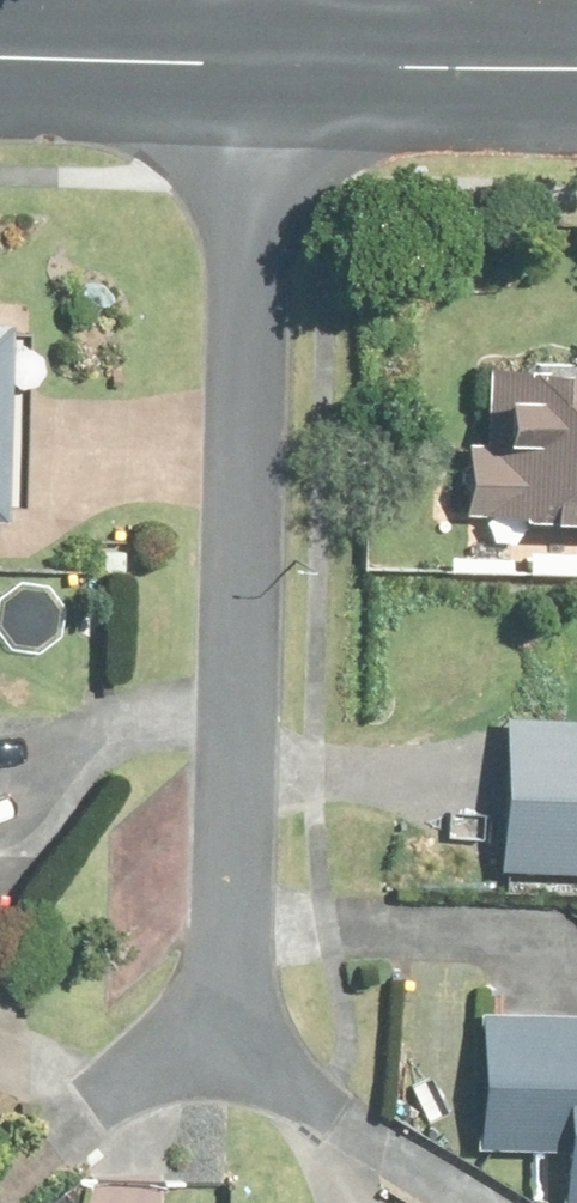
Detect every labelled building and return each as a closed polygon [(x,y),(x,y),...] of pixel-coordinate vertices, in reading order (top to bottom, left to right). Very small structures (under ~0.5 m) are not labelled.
[(35,502),(40,300),(0,299),(0,501),(35,502)] [(576,518),(576,359),(533,358),(532,382),(500,381),(498,447),(466,446),(464,515),(576,518)] [(505,711),(502,864),(576,866),(576,712),(505,711)] [(576,1200),(576,1008),(486,1006),(483,1135),(561,1137),(560,1199),(576,1200)]
